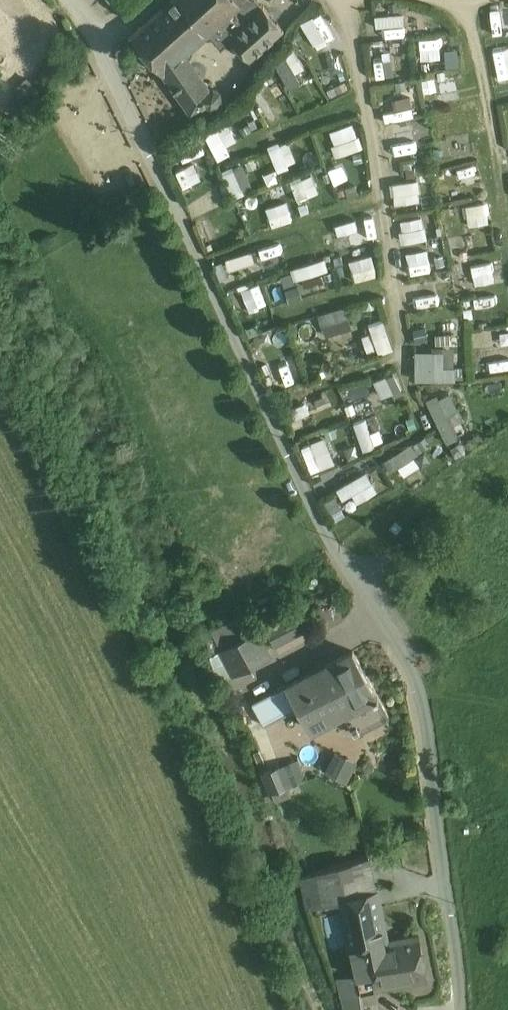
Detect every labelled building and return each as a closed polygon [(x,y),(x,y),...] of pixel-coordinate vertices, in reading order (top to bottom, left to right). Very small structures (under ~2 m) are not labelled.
[(131,35),(151,57),(145,62),(157,75),(162,70),(164,72),(165,71),(183,55),(209,32),(234,10),(239,5),(234,0),(171,0),(131,35)] [(239,5),(234,10),(235,11),(248,0),(234,0),(239,5)] [(235,11),(246,23),(263,7),(256,0),(248,0),(235,11)] [(246,23),(231,37),(250,58),(282,29),(263,7),(246,23)] [(234,10),(209,32),(222,46),(231,37),(246,23),(235,11),(234,10)] [(404,23),(403,11),(374,14),(376,26),(404,23)] [(492,13),(492,32),(507,31),(507,12),(492,13)] [(342,46),(338,31),(327,35),(324,25),(298,32),(306,56),(342,46)] [(419,37),(420,59),(441,58),(440,36),(419,37)] [(373,38),(376,76),(393,74),(390,37),(373,38)] [(493,49),(497,80),(507,78),(507,47),(493,49)] [(302,80),(297,72),(305,68),(295,49),(274,60),(288,87),(302,80)] [(445,50),(447,66),(458,65),(457,49),(445,50)] [(183,55),(165,71),(184,98),(191,110),(206,100),(207,101),(208,103),(209,103),(212,104),(215,104),(217,103),(218,102),(219,100),(220,98),(220,96),(220,95),(219,93),(218,92),(217,91),(215,89),(212,89),(208,90),(200,77),(183,55)] [(270,123),(287,112),(274,91),(257,102),(270,123)] [(386,121),(415,112),(409,93),(393,98),(396,108),(383,111),(386,121)] [(230,152),(226,145),(237,139),(227,119),(203,131),(217,158),(230,152)] [(355,121),(329,129),(337,154),(362,146),(355,121)] [(413,129),(393,132),(396,152),(416,149),(413,129)] [(268,145),(276,169),(296,162),(288,138),(268,145)] [(233,197),(254,187),(242,160),(221,170),(233,197)] [(454,168),(457,178),(478,171),(475,161),(454,168)] [(183,187),(201,179),(194,162),(175,170),(183,187)] [(312,173),(291,179),(297,200),(319,194),(312,173)] [(394,201),(420,200),(419,178),(392,179),(394,201)] [(462,204),(464,216),(489,213),(487,201),(462,204)] [(287,202),(266,207),(271,225),(292,220),(287,202)] [(425,215),(400,217),(402,239),(426,237),(425,215)] [(352,221),(330,225),(335,247),(357,243),(352,221)] [(254,246),(261,269),(282,263),(275,240),(254,246)] [(408,271),(430,270),(428,248),(407,249),(408,271)] [(226,256),(229,268),(255,261),(252,249),(226,256)] [(374,253),(350,256),(353,277),(377,274),(374,253)] [(290,266),(294,278),(329,267),(325,255),(290,266)] [(415,304),(438,301),(437,292),(414,295),(415,304)] [(317,312),(324,335),(353,326),(346,303),(317,312)] [(371,331),(363,333),(367,353),(392,348),(386,317),(369,320),(371,331)] [(454,346),(415,347),(416,378),(463,377),(463,364),(454,364),(454,346)] [(502,348),(488,350),(490,368),(503,366),(502,348)] [(294,357),(274,362),(279,383),(300,377),(294,357)] [(395,371),(376,378),(383,397),(402,390),(395,371)] [(450,389),(427,398),(444,441),(467,431),(450,389)] [(349,413),(372,404),(368,393),(345,402),(349,413)] [(363,448),(375,444),(366,416),(354,420),(363,448)] [(312,470),(336,459),(324,433),(301,444),(312,470)] [(420,464),(414,454),(430,444),(424,433),(385,457),(391,468),(397,465),(402,474),(420,464)] [(367,468),(337,483),(342,495),(353,490),(357,499),(377,490),(367,468)] [(323,494),(334,515),(343,510),(333,489),(323,494)] [(291,609),(265,622),(275,642),(301,628),(291,609)] [(215,628),(204,632),(212,654),(223,650),(222,647),(215,628)] [(222,647),(223,650),(235,672),(270,653),(257,629),(222,647)] [(354,648),(287,683),(298,705),(310,728),(341,712),(377,694),(354,648)] [(287,683),(253,701),(265,724),(298,705),(287,683)] [(377,694),(341,712),(352,733),(388,715),(377,694)] [(334,746),(324,767),(348,779),(358,758),(334,746)] [(301,756),(262,767),(270,799),(291,794),(288,782),(306,777),(301,756)] [(369,855),(311,874),(317,902),(342,897),(341,896),(375,889),(376,889),(369,855)] [(375,889),(341,896),(342,897),(358,973),(358,974),(374,972),(368,944),(386,940),(386,939),(375,889)] [(419,933),(386,939),(386,940),(368,944),(374,972),(377,985),(428,976),(419,933)] [(339,976),(346,1009),(369,1009),(369,1008),(363,1009),(358,974),(358,973),(339,976)]
